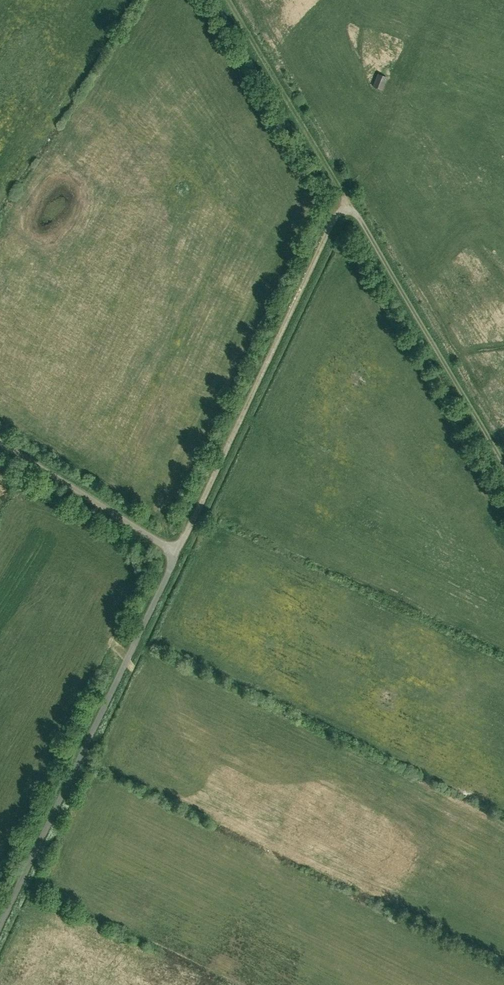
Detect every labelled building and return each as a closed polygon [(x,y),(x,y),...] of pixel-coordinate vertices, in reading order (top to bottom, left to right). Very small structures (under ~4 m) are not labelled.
[(379,74),(373,87),(380,91),(386,78),(379,74)]
